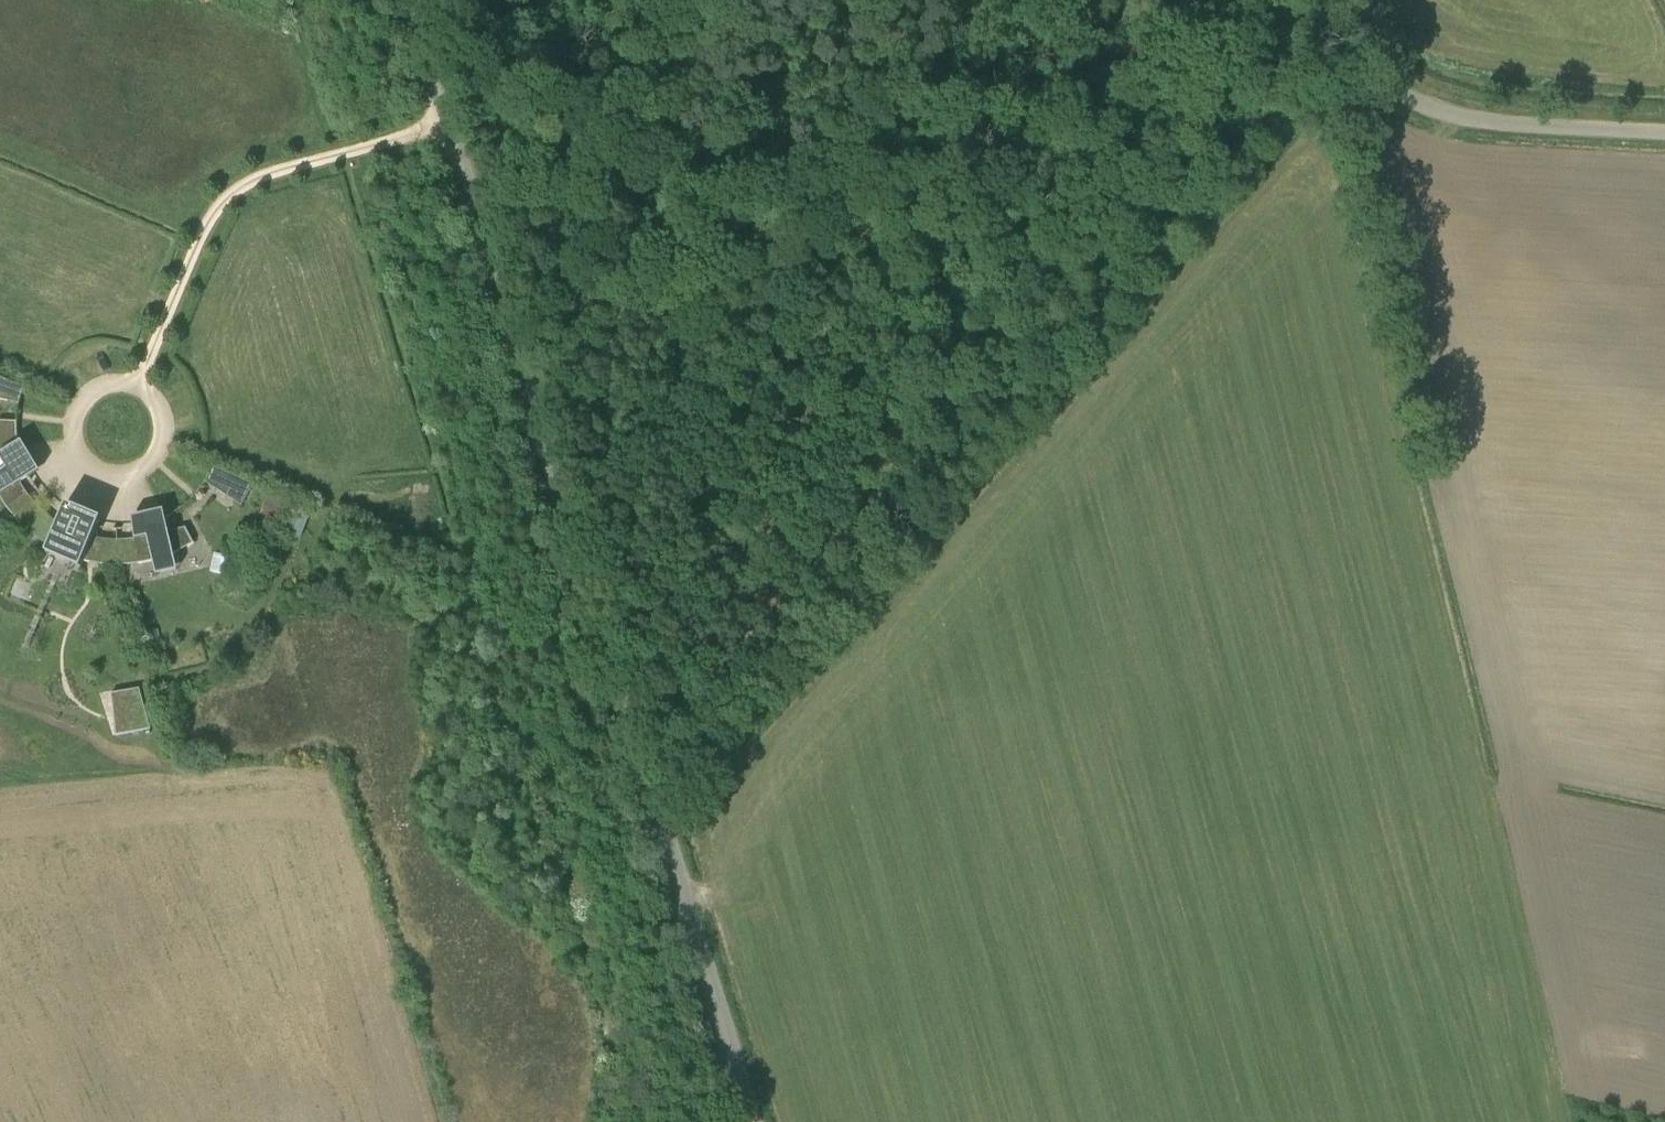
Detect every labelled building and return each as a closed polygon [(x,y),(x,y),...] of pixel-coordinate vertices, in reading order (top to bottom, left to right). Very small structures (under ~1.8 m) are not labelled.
[(22,396),(23,391),(25,387),(0,377),(0,400),(19,404),(22,396)] [(39,508),(32,500),(27,494),(23,487),(20,483),(36,473),(18,443),(0,453),(0,466),(2,470),(0,472),(0,497),(7,509),(18,522),(21,525),(39,508)] [(235,502),(238,497),(241,491),(246,481),(213,466),(209,474),(207,478),(205,482),(235,502)] [(284,505),(268,498),(261,515),(277,521),(284,505)] [(96,539),(92,538),(100,518),(66,504),(47,551),(81,565),(82,561),(85,562),(93,564),(100,565),(108,565),(115,566),(116,541),(103,540),(96,539)] [(137,541),(142,563),(153,561),(156,575),(177,570),(173,554),(181,550),(185,548),(194,543),(186,527),(169,531),(164,510),(131,517),(134,542),(137,541)] [(114,692),(119,735),(152,731),(147,688),(114,692)]
